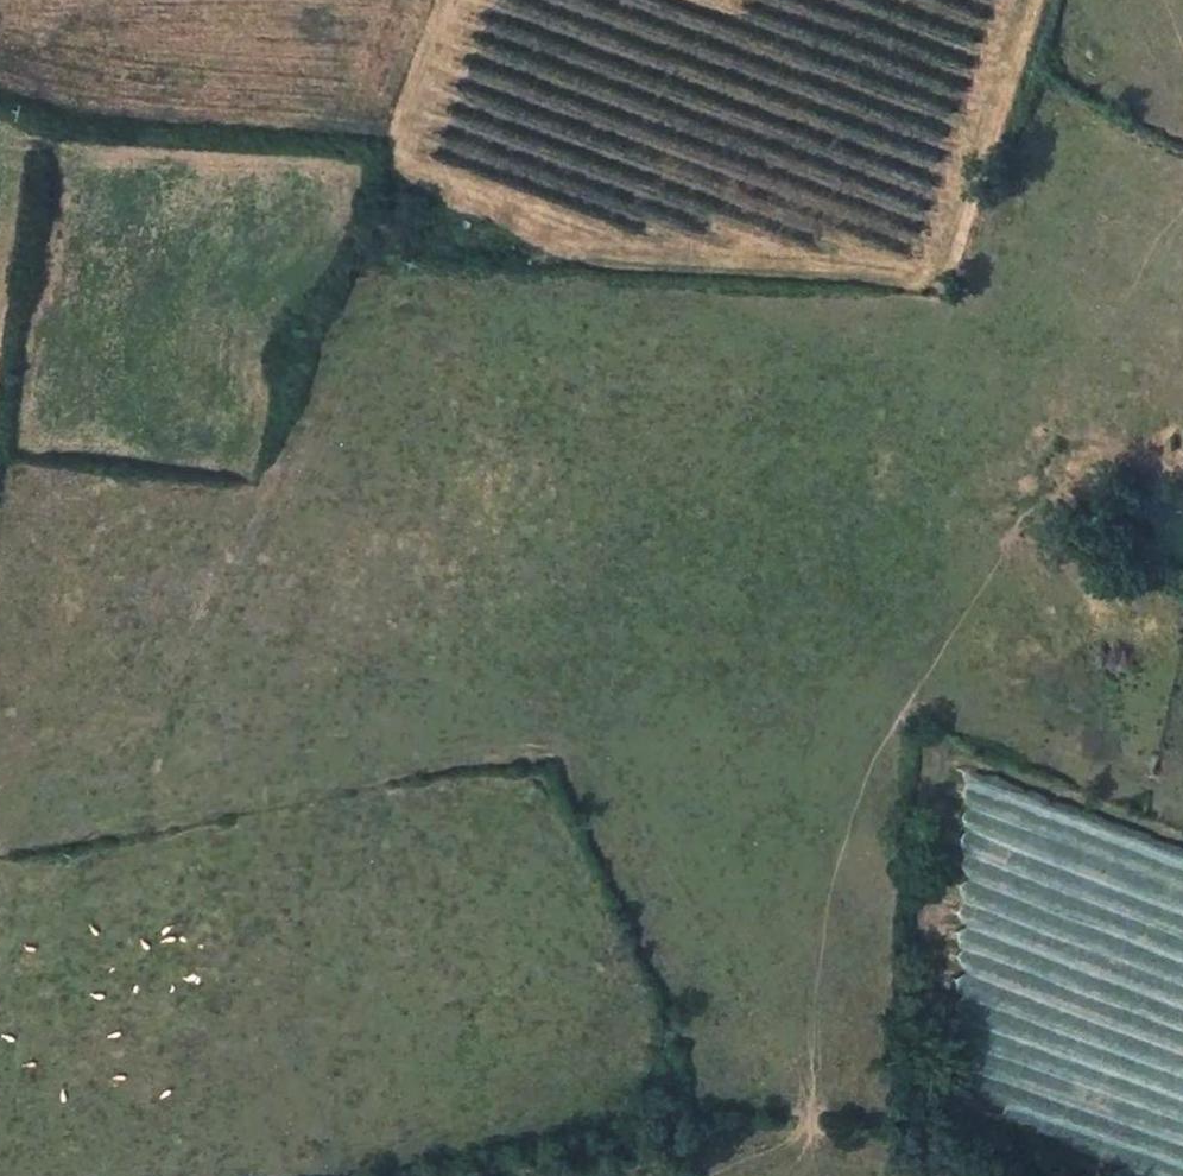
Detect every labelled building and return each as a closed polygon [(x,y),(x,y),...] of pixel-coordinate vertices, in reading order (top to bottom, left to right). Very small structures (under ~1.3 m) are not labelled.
[(1012,848),(1000,938),(1053,945),(1055,929),(1074,931),(1078,901),(1054,898),(1060,859),(1069,861),(1073,834),(1053,831),(1057,806),(1023,801),(1017,848),(1012,848)]
